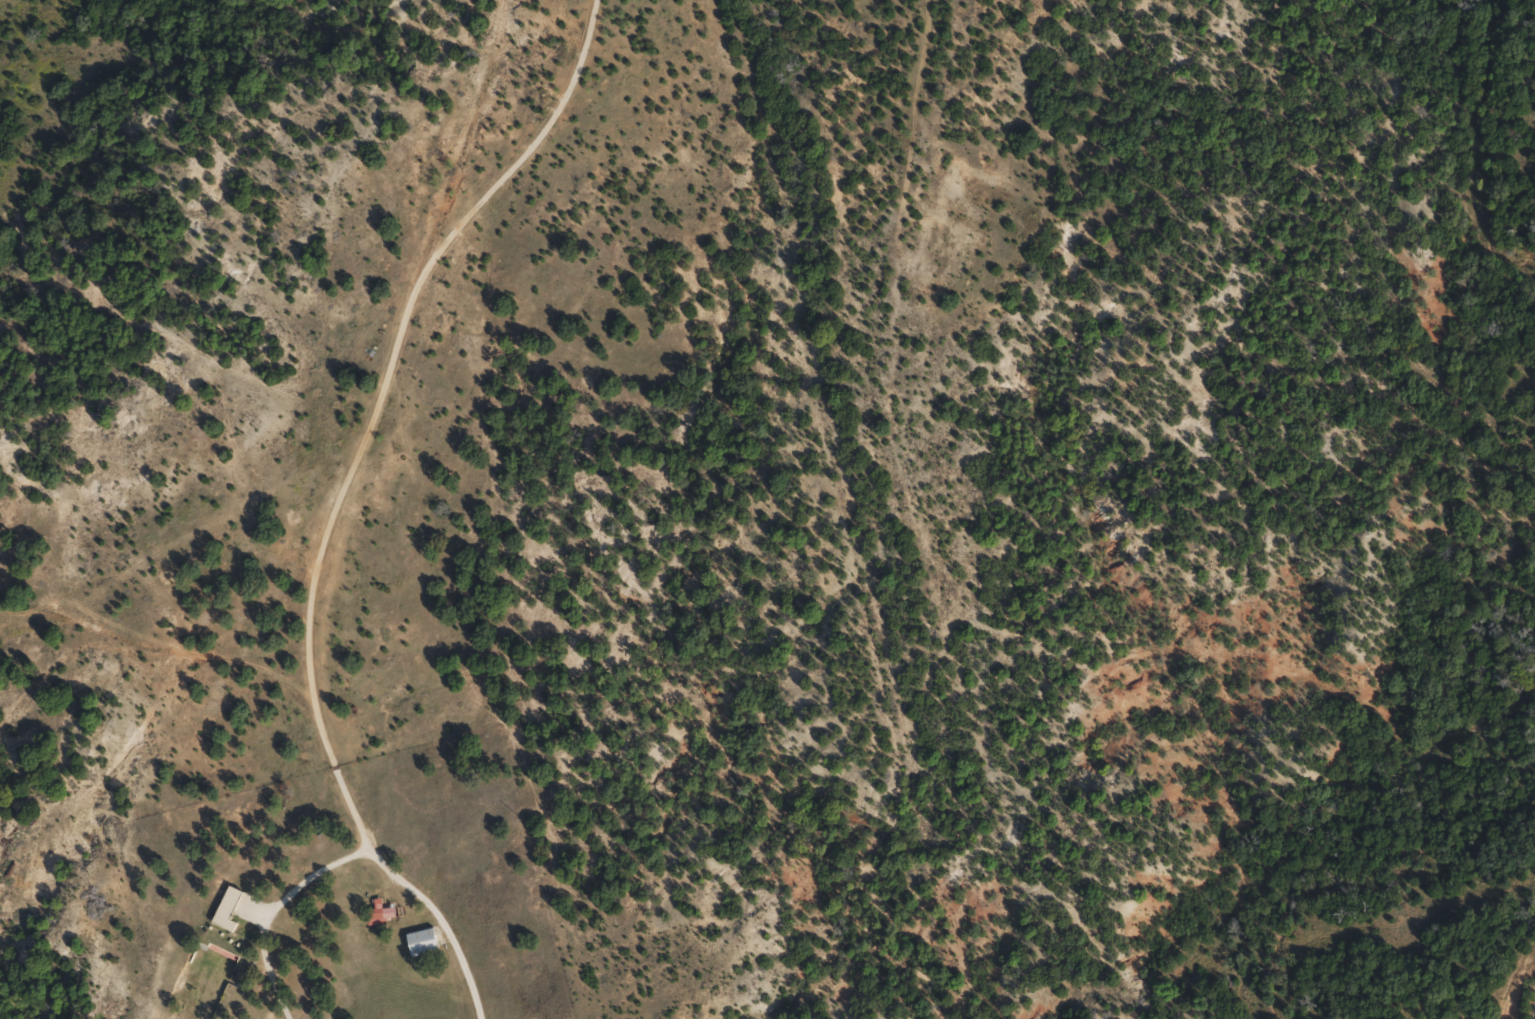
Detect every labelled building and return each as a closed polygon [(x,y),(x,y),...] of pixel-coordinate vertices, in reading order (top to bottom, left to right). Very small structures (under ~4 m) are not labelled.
[(246,901),(231,894),(214,931),(236,942),(240,932),(233,929),(246,901)] [(410,941),(413,964),(441,960),(438,937),(410,941)]
